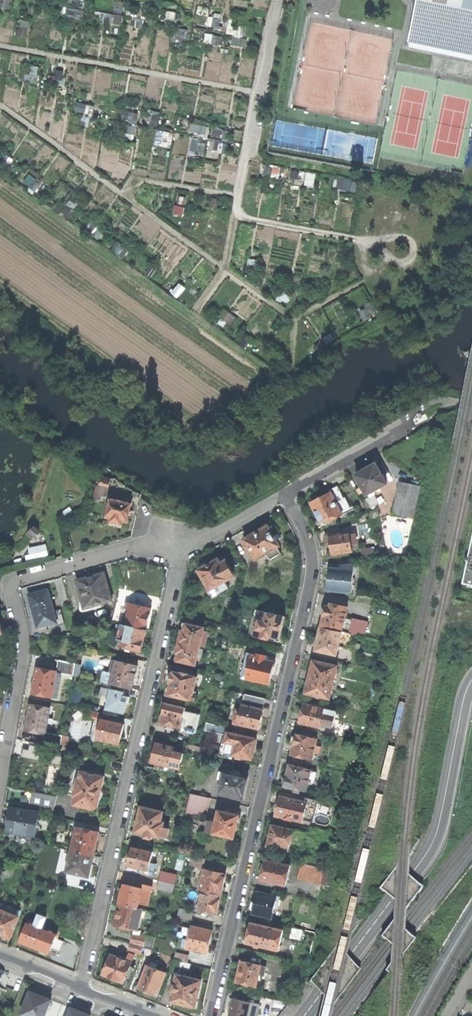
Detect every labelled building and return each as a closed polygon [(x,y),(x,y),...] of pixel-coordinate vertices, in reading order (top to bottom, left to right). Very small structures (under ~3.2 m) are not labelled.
[(410,47),(471,60),(471,0),(420,0),(410,47)] [(124,122),(139,122),(139,111),(124,112),(124,122)] [(193,125),(193,134),(210,134),(209,125),(193,125)] [(228,151),(229,129),(215,129),(214,151),(228,151)] [(192,152),(205,151),(204,138),(192,139),(192,152)] [(182,151),(191,151),(191,140),(182,140),(182,151)] [(336,187),(356,193),(359,183),(339,177),(336,187)] [(374,306),(361,309),(365,320),(377,316),(374,306)] [(365,469),(356,474),(366,493),(385,482),(374,464),(365,469)] [(97,477),(94,493),(107,495),(110,479),(97,477)] [(419,486),(399,481),(392,512),(412,517),(419,486)] [(330,492),(309,504),(315,514),(320,522),(325,519),(327,523),(353,508),(345,495),(343,496),(337,486),(329,490),(330,492)] [(130,511),(132,501),(122,499),(122,496),(111,494),(107,516),(112,517),(112,521),(124,523),(124,519),(129,520),(130,511)] [(366,499),(370,506),(378,502),(374,495),(366,499)] [(254,532),(243,539),(245,544),(243,545),(247,552),(249,551),(254,559),(266,553),(270,559),(280,554),(277,547),(277,543),(270,530),(273,529),(268,520),(259,524),(261,528),(254,532)] [(347,531),(323,536),(324,544),(328,543),(329,548),(330,554),(350,551),(349,543),(353,542),(352,535),(348,535),(347,531)] [(471,585),(471,540),(463,583),(471,585)] [(31,560),(51,555),(48,543),(28,548),(31,560)] [(373,546),(361,547),(362,554),(374,553),(373,546)] [(198,571),(208,590),(212,588),(216,595),(228,588),(225,581),(234,576),(222,556),(212,562),(207,565),(206,564),(202,563),(199,565),(198,569),(199,570),(198,571)] [(328,579),(327,590),(351,592),(352,564),(345,564),(345,565),(341,565),(340,569),(329,568),(328,579)] [(91,578),(76,582),(81,600),(85,599),(87,608),(111,602),(104,574),(91,578)] [(374,594),(358,590),(355,601),(372,604),(374,594)] [(47,591),(28,595),(32,610),(38,628),(54,624),(55,626),(63,624),(59,611),(53,613),(47,591)] [(129,604),(128,610),(131,610),(128,626),(145,631),(147,621),(150,609),(129,604)] [(323,616),(321,626),(349,632),(365,636),(368,621),(352,618),(352,619),(344,618),(347,608),(330,604),(329,607),(326,607),(325,608),(322,609),(321,612),(321,614),(323,616)] [(285,616),(260,610),(258,618),(254,635),(254,636),(269,639),(276,640),(276,637),(280,638),(282,629),(285,616)] [(247,634),(254,635),(258,618),(252,617),(247,634)] [(181,633),(179,643),(199,647),(203,628),(184,624),(181,633)] [(143,642),(145,631),(128,626),(125,626),(124,628),(117,626),(113,640),(121,642),(120,647),(140,652),(143,642)] [(345,646),(349,632),(321,626),(319,634),(316,635),(315,638),(314,643),(316,644),(315,648),(336,653),(338,644),(345,646)] [(177,651),(176,660),(195,665),(199,647),(179,643),(177,651)] [(266,654),(256,652),(256,654),(248,653),(246,663),(245,668),(243,676),(270,682),(272,673),(274,666),(275,665),(276,662),(275,659),(272,658),(270,659),(265,658),(266,654)] [(311,670),(308,681),(331,686),(337,665),(313,660),(311,670)] [(126,664),(116,661),(113,674),(112,674),(111,676),(107,675),(105,683),(128,689),(132,690),(135,678),(137,666),(130,665),(131,662),(127,661),(126,664)] [(33,695),(55,699),(59,671),(37,668),(35,681),(33,695)] [(194,701),(195,697),(193,696),(197,677),(189,674),(190,673),(183,671),(182,673),(173,670),(172,673),(169,674),(168,680),(170,682),(169,687),(167,694),(194,701)] [(307,687),(306,691),(329,696),(331,686),(308,681),(307,687)] [(105,683),(104,688),(123,693),(127,694),(128,689),(105,683)] [(123,696),(123,693),(104,688),(102,698),(109,700),(107,709),(124,713),(127,703),(128,703),(129,701),(129,697),(123,696)] [(335,710),(303,702),(301,712),(299,721),(321,726),(322,723),(332,725),(335,710)] [(237,708),(234,718),(239,719),(238,722),(260,727),(262,718),(264,708),(242,703),(241,708),(237,708)] [(190,709),(165,704),(163,714),(161,723),(167,725),(166,728),(174,730),(174,727),(180,728),(182,718),(187,719),(190,709)] [(50,708),(30,705),(28,719),(26,731),(46,735),(46,732),(50,708)] [(123,723),(100,719),(96,738),(119,744),(121,736),(123,723)] [(224,727),(206,723),(204,729),(222,734),(224,727)] [(63,736),(46,732),(46,735),(44,745),(60,749),(63,736)] [(257,738),(227,732),(225,739),(235,742),(232,754),(235,755),(234,757),(240,758),(241,756),(252,759),(254,750),(257,738)] [(292,750),(290,760),(301,763),(302,757),(312,759),(313,753),(319,754),(320,746),(315,745),(316,739),(311,738),(311,734),(305,733),(305,736),(295,734),(295,736),(292,737),(292,740),(291,742),(293,744),(292,750)] [(202,738),(186,734),(184,743),(200,747),(202,738)] [(179,748),(156,743),(153,754),(152,762),(159,763),(158,767),(174,770),(175,767),(180,768),(183,754),(178,753),(179,748)] [(25,747),(24,756),(40,759),(42,750),(25,747)] [(310,769),(289,764),(287,776),(283,777),(283,779),(282,782),(285,784),(284,786),(293,788),(293,791),(299,792),(299,789),(305,790),(310,769)] [(104,776),(81,771),(80,778),(78,778),(74,795),(76,796),(74,805),(93,809),(98,807),(101,793),(104,776)] [(245,789),(247,778),(239,776),(240,774),(232,772),(231,774),(223,772),(219,793),(242,799),(245,789)] [(30,791),(28,806),(52,810),(56,795),(30,791)] [(305,801),(280,795),(277,806),(275,815),(285,818),(286,819),(290,821),(292,820),(303,822),(303,819),(313,821),(318,800),(306,797),(305,801)] [(214,799),(202,796),(200,804),(213,807),(214,799)] [(38,813),(11,808),(9,820),(7,830),(21,833),(21,837),(33,839),(38,813)] [(137,823),(135,832),(145,834),(144,839),(151,840),(152,836),(160,838),(160,836),(167,837),(169,829),(162,827),(163,822),(160,821),(162,813),(140,808),(137,823)] [(225,811),(218,810),(216,821),(209,820),(207,832),(233,838),(236,828),(239,815),(230,813),(230,809),(226,808),(225,811)] [(268,846),(288,850),(290,842),(300,844),(303,832),(273,825),(270,826),(269,830),(268,834),(270,835),(268,846)] [(77,828),(71,851),(93,856),(96,844),(98,832),(77,828)] [(152,851),(132,847),(129,856),(127,866),(148,870),(150,862),(152,851)] [(91,866),(93,856),(71,851),(66,872),(88,877),(91,866)] [(190,855),(188,865),(202,869),(204,858),(190,855)] [(289,864),(264,859),(262,869),(260,879),(269,881),(269,882),(275,883),(276,882),(285,885),(289,864)] [(323,868),(301,863),(298,879),(320,883),(323,868)] [(223,884),(225,873),(218,871),(219,867),(204,864),(198,890),(202,891),(220,895),(223,884)] [(176,874),(161,871),(159,880),(174,884),(176,874)] [(172,893),(174,884),(159,880),(156,890),(172,893)] [(142,888),(123,884),(121,893),(118,904),(138,908),(139,904),(148,906),(151,892),(142,890),(142,888)] [(220,895),(202,891),(198,910),(216,914),(217,908),(220,895)] [(279,896),(257,891),(256,896),(255,900),(252,902),(251,904),(251,907),(252,910),(252,913),(271,917),(274,905),(277,905),(279,896)] [(18,918),(14,916),(17,908),(1,902),(0,905),(0,934),(10,938),(18,918)] [(138,908),(118,904),(116,915),(114,925),(120,926),(119,930),(130,933),(131,929),(137,930),(142,909),(138,908)] [(192,911),(179,908),(177,917),(190,920),(192,911)] [(28,922),(20,941),(31,946),(38,949),(40,954),(45,955),(47,954),(48,952),(49,953),(56,933),(42,927),(47,917),(38,914),(34,924),(28,922)] [(283,929),(250,922),(248,932),(246,941),(255,944),(255,945),(260,946),(261,945),(278,949),(283,929)] [(212,930),(192,926),(188,939),(184,938),(182,947),(207,952),(209,943),(212,930)] [(143,948),(151,949),(154,936),(146,934),(145,938),(143,946),(143,948)] [(145,938),(132,935),(130,943),(143,946),(145,938)] [(143,948),(143,946),(130,943),(128,951),(141,955),(143,948)] [(108,959),(102,974),(112,978),(123,983),(126,976),(130,966),(134,955),(129,953),(126,960),(116,956),(118,952),(108,948),(104,957),(108,959)] [(176,952),(174,959),(187,962),(188,955),(176,952)] [(189,970),(191,963),(187,962),(174,959),(170,973),(177,974),(178,975),(178,972),(180,972),(181,969),(189,970)] [(239,972),(236,982),(255,987),(260,966),(241,961),(241,963),(237,964),(237,966),(236,969),(239,972)] [(146,965),(138,988),(147,992),(157,996),(166,972),(156,968),(158,965),(152,962),(150,966),(146,965)] [(178,975),(177,974),(175,984),(173,984),(172,991),(173,992),(171,1001),(182,1004),(194,1007),(201,980),(178,975)] [(52,1001),(53,999),(41,994),(31,990),(21,1015),(22,1015),(47,1015),(52,1001)] [(232,999),(230,1009),(228,1015),(247,1015),(250,1003),(232,999)] [(52,1001),(47,1015),(69,1015),(72,1008),(52,1001)]
